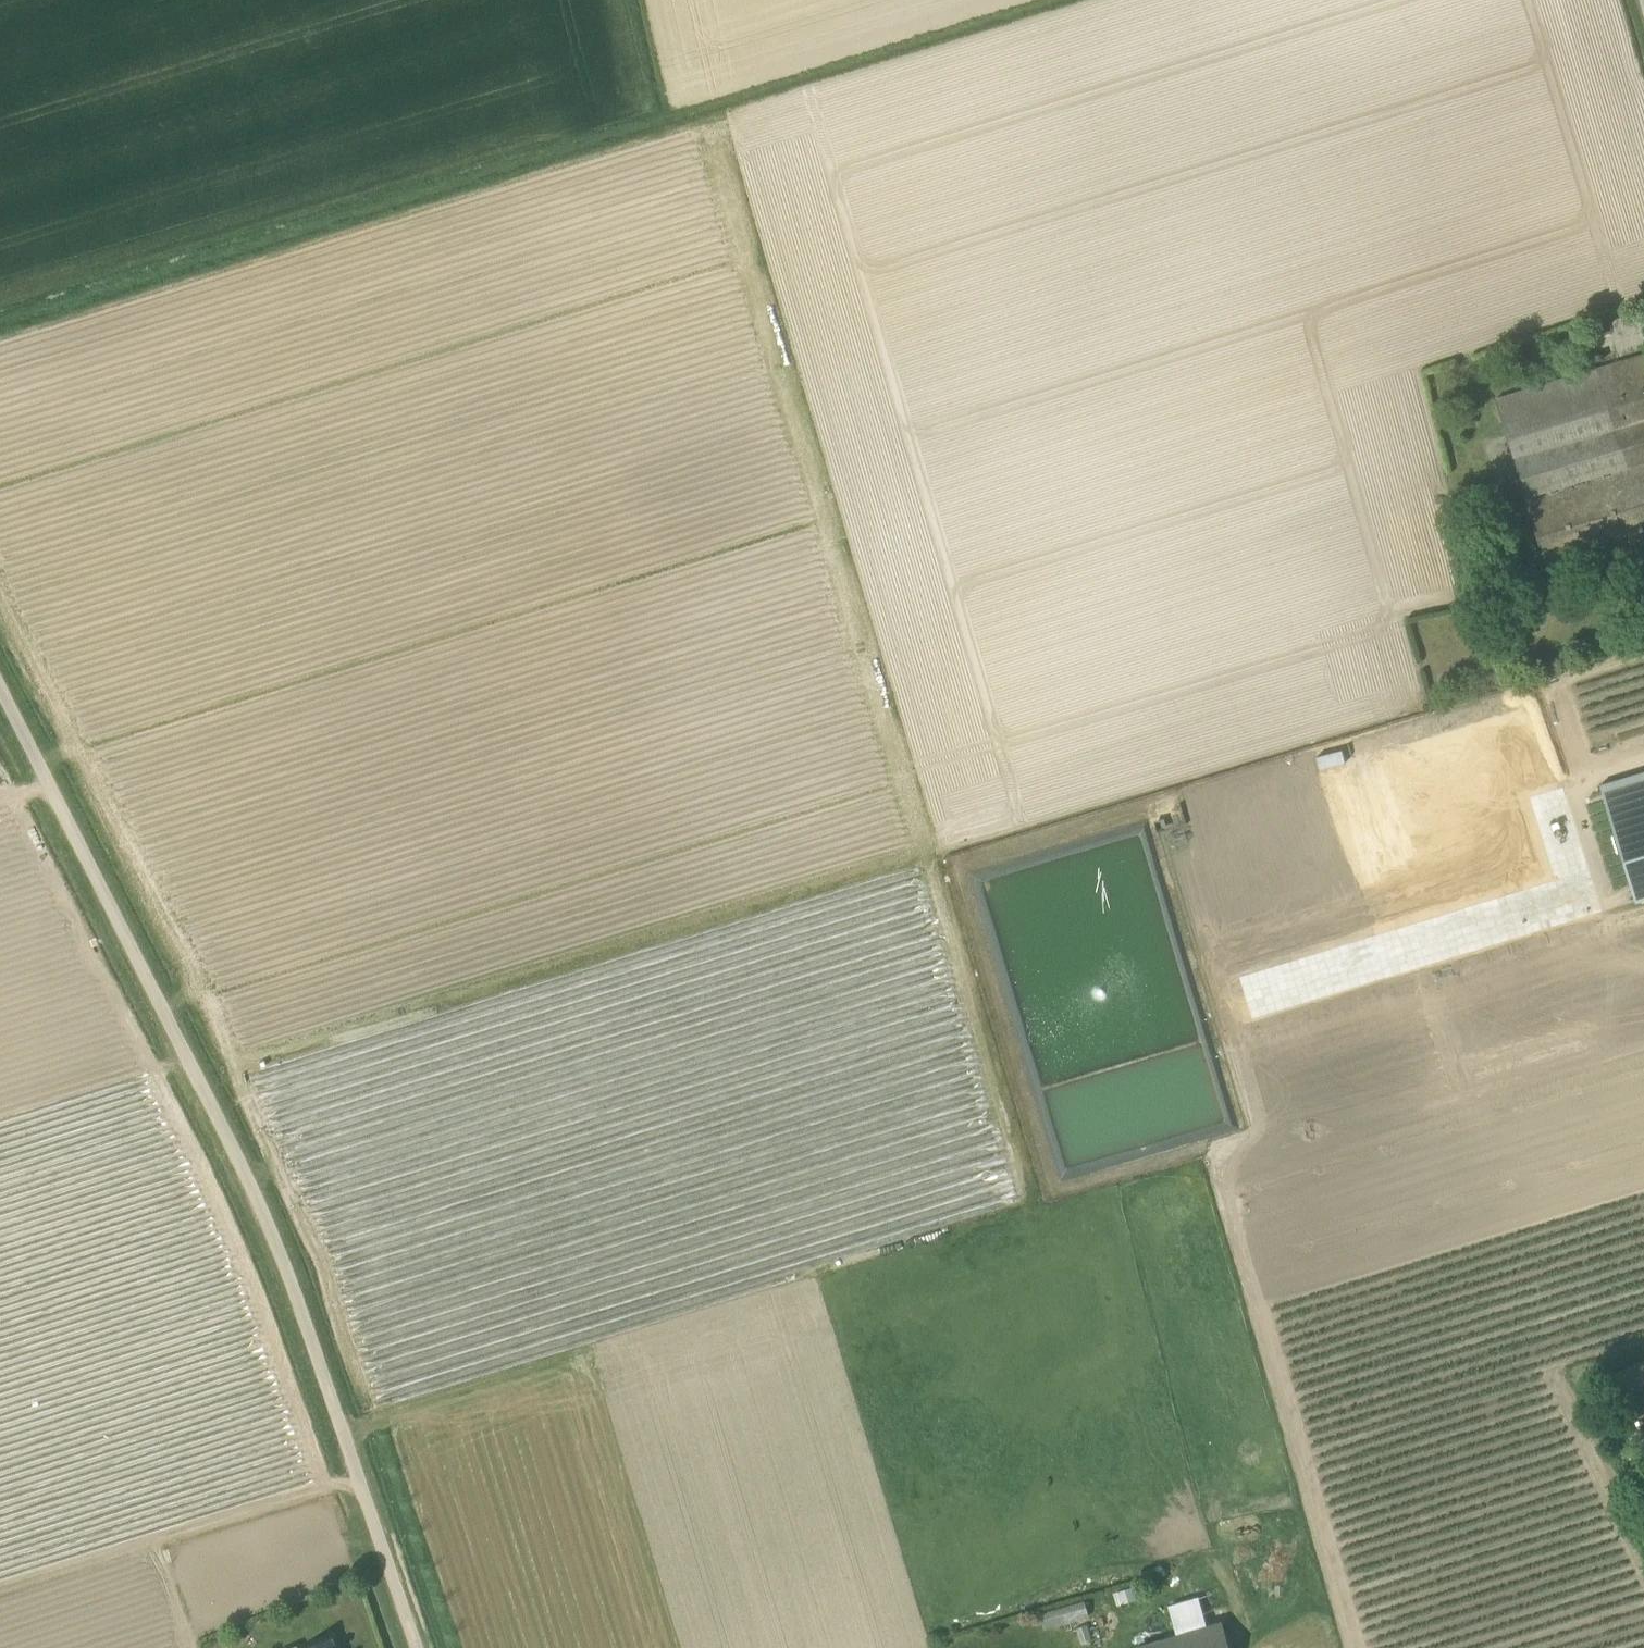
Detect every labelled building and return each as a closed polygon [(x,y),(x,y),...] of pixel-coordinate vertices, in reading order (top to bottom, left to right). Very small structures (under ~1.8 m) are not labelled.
[(1643,544),(1643,354),(1496,399),(1548,572),(1643,544)] [(1600,785),(1636,901),(1643,899),(1643,772),(1600,785)] [(1606,1376),(1619,1409),(1643,1399),(1643,1361),(1606,1376)] [(1040,1612),(1045,1630),(1088,1618),(1083,1600),(1040,1612)] [(1223,1619),(1135,1645),(1136,1647),(1231,1647),(1223,1619)] [(332,1637),(306,1647),(337,1647),(332,1637)]
